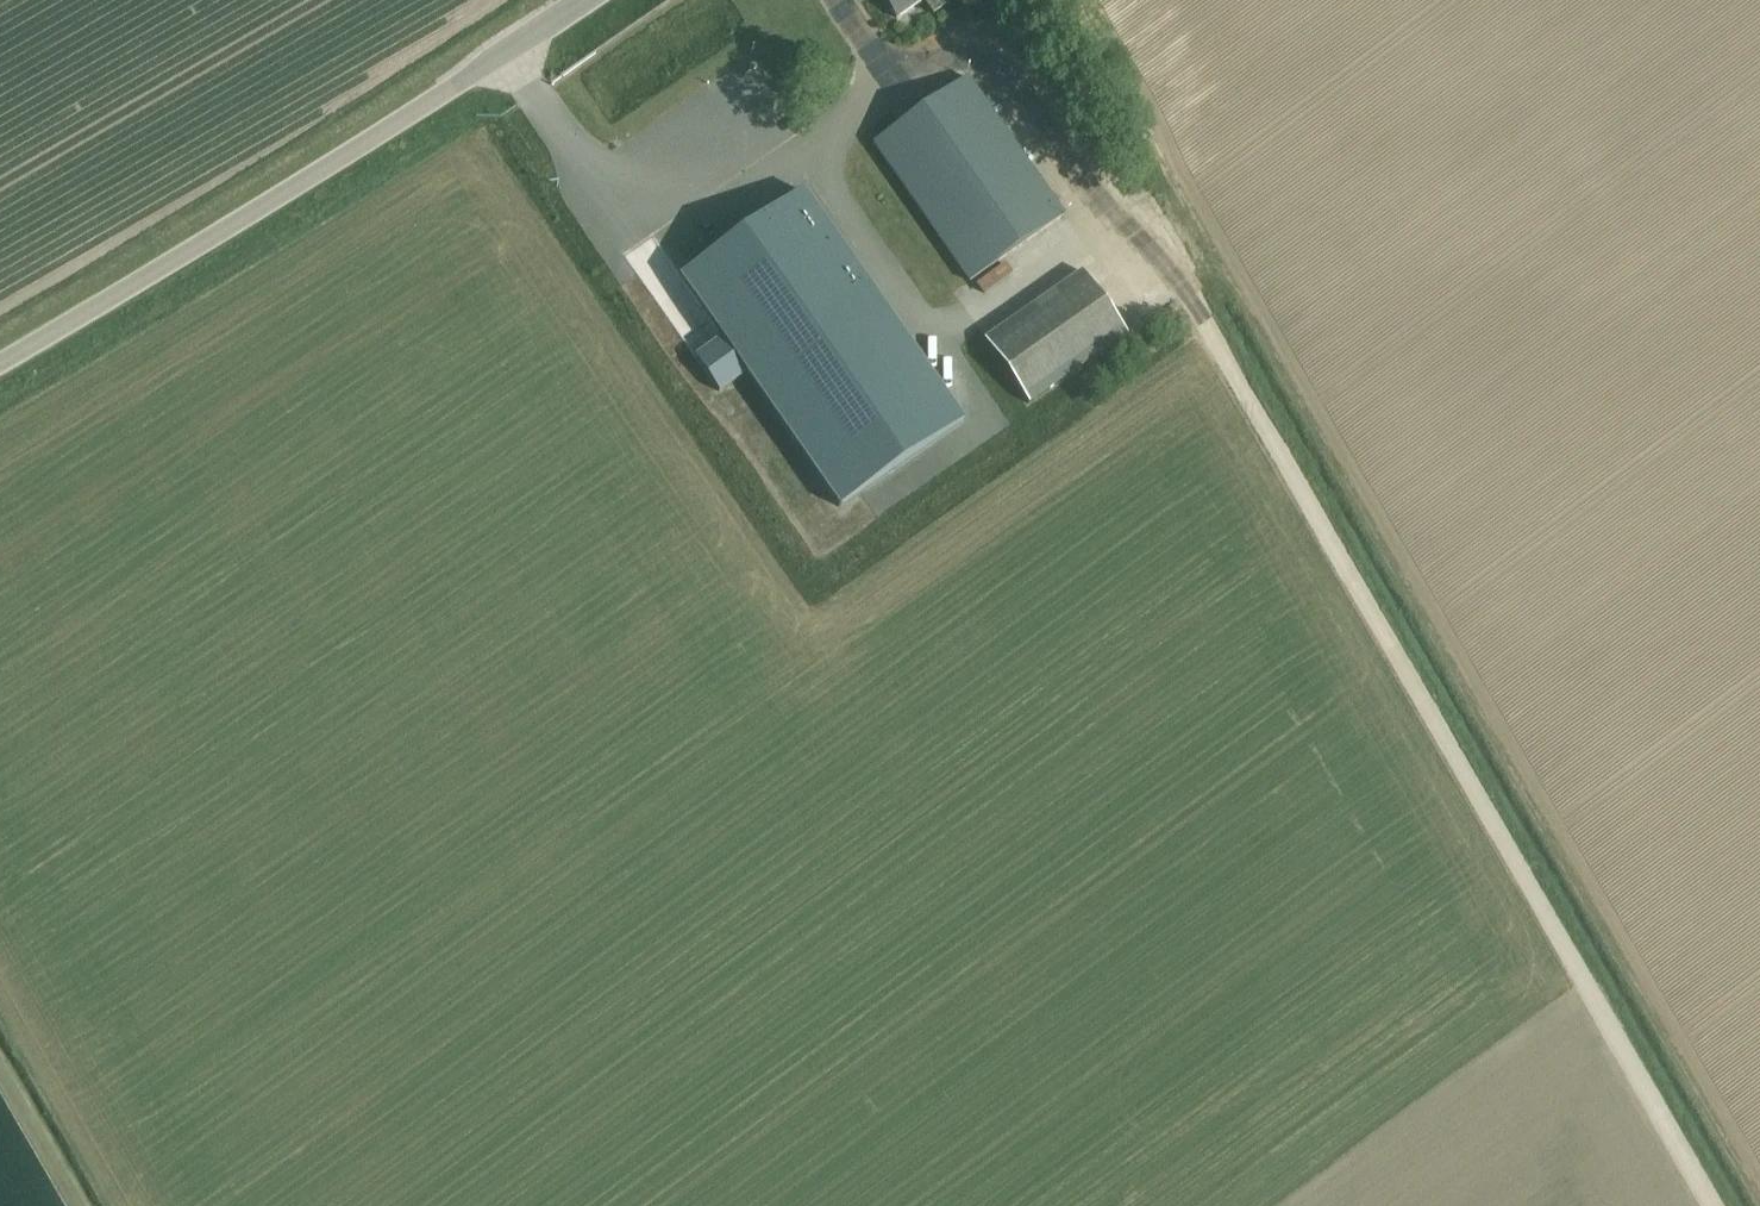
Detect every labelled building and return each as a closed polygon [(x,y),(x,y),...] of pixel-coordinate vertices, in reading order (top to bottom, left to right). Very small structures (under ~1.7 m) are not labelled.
[(895,17),(919,0),(883,0),(895,17)] [(968,280),(1063,215),(966,76),(872,142),(968,280)] [(726,343),(699,363),(718,391),(746,372),(840,507),(963,422),(803,191),(679,276),(726,343)] [(866,223),(886,215),(881,202),(861,209),(866,223)] [(982,339),(1026,403),(1125,335),(1081,271),(982,339)]
